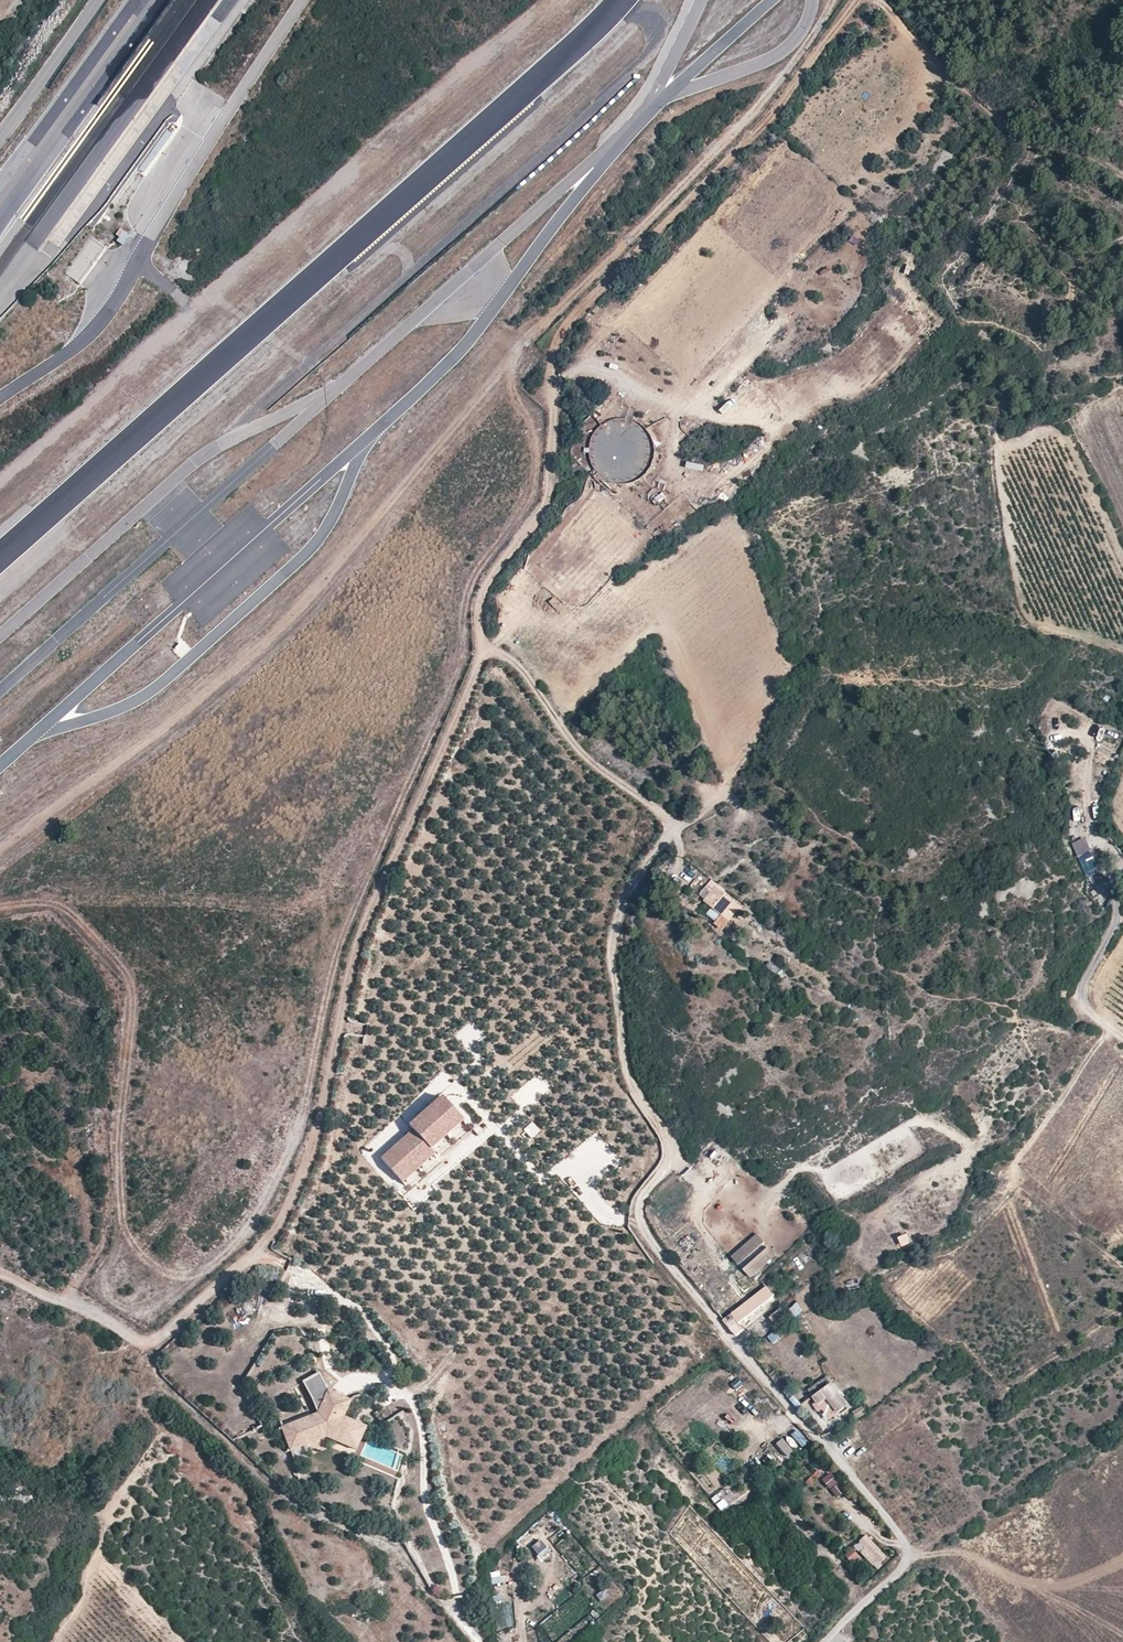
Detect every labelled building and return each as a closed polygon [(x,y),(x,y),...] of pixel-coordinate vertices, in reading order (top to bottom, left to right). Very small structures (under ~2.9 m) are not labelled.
[(1072,843),(1077,856),(1091,850),(1085,837),(1072,843)] [(1079,859),(1086,876),(1100,870),(1093,853),(1079,859)] [(705,901),(723,916),(734,901),(716,887),(705,901)] [(734,901),(723,916),(730,921),(741,907),(734,901)] [(712,908),(706,914),(715,921),(720,914),(712,908)] [(719,915),(713,927),(723,931),(729,920),(719,915)] [(442,1095),(409,1125),(413,1129),(430,1149),(463,1120),(442,1095)] [(430,1149),(413,1129),(380,1158),(403,1183),(435,1154),(430,1149)] [(694,1230),(679,1244),(686,1251),(701,1238),(694,1230)] [(902,1247),(911,1243),(907,1233),(897,1237),(902,1247)] [(757,1234),(732,1256),(739,1265),(764,1243),(757,1234)] [(769,1247),(744,1269),(751,1277),(777,1255),(769,1247)] [(781,1304),(766,1286),(726,1318),(734,1328),(769,1301),(776,1309),(781,1304)] [(796,1302),(788,1311),(797,1321),(806,1312),(796,1302)] [(763,1320),(769,1331),(790,1319),(784,1308),(763,1320)] [(388,1343),(377,1345),(378,1357),(390,1356),(388,1343)] [(317,1414),(327,1393),(318,1373),(303,1381),(317,1414)] [(850,1405),(827,1376),(809,1389),(814,1395),(813,1396),(817,1401),(813,1404),(819,1411),(823,1409),(831,1419),(850,1405)] [(307,1410),(313,1407),(302,1383),(296,1386),(307,1410)] [(348,1403),(327,1393),(317,1414),(284,1427),(292,1450),(328,1437),(340,1442),(349,1422),(342,1419),(348,1403)] [(863,1407),(853,1411),(856,1418),(866,1415),(863,1407)] [(364,1428),(349,1422),(340,1442),(355,1448),(364,1428)] [(795,1428),(774,1445),(786,1459),(807,1441),(795,1428)] [(829,1472),(820,1480),(836,1499),(845,1491),(829,1472)] [(720,1512),(738,1501),(729,1486),(711,1497),(720,1512)] [(886,1557),(866,1535),(859,1542),(864,1548),(861,1552),(875,1567),(886,1557)] [(540,1537),(530,1544),(541,1561),(552,1554),(540,1537)] [(852,1548),(843,1555),(851,1565),(859,1558),(852,1548)] [(510,1585),(510,1576),(500,1577),(500,1585),(510,1585)] [(600,1602),(609,1597),(605,1589),(596,1595),(600,1602)] [(776,1609),(769,1600),(760,1608),(768,1617),(776,1609)] [(498,1604),(500,1629),(514,1628),(513,1603),(498,1604)]
